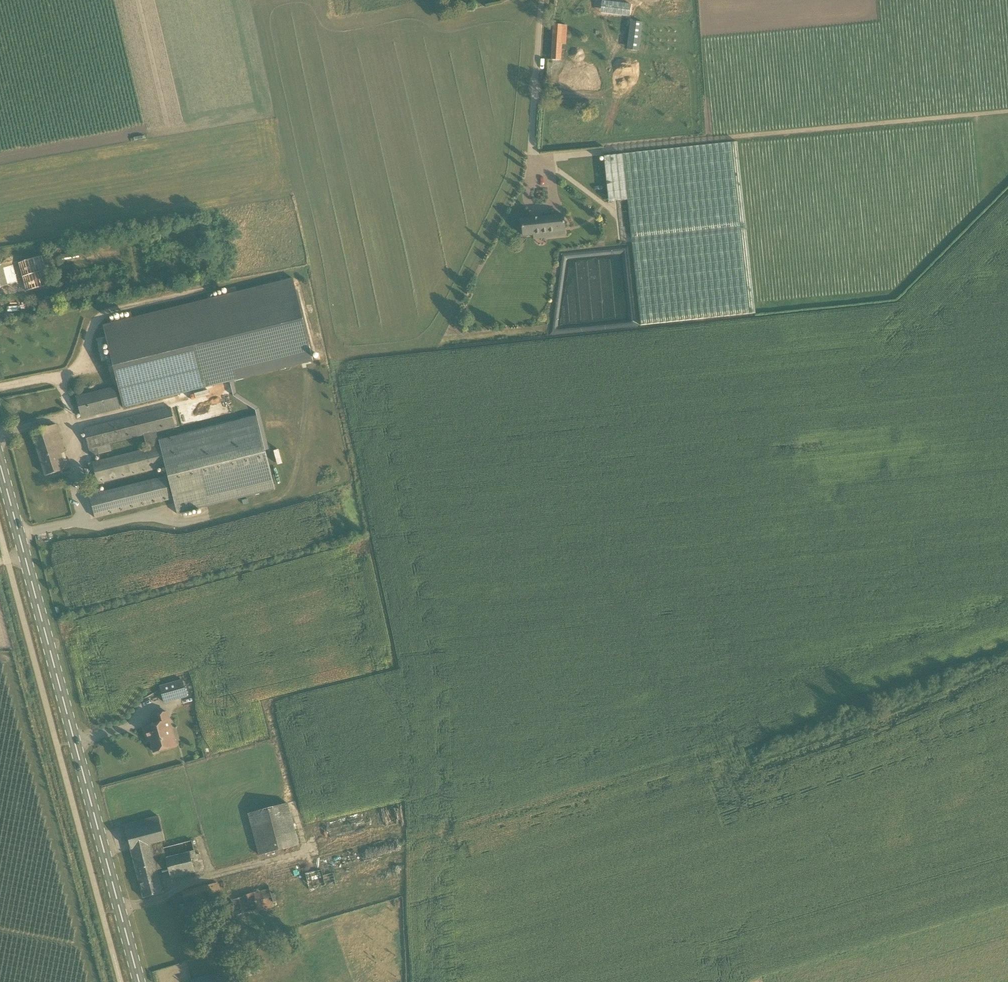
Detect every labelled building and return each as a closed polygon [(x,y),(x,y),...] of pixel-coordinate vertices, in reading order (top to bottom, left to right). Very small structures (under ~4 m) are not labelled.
[(622,2),(620,15),(630,16),(631,4),(622,2)] [(631,21),(629,30),(642,32),(643,22),(631,21)] [(560,60),(562,25),(554,25),(552,60),(560,60)] [(560,73),(560,88),(593,90),(594,75),(593,75),(593,68),(584,68),(584,75),(577,74),(578,68),(562,67),(562,73),(560,73)] [(756,314),(738,143),(604,156),(609,201),(628,200),(641,326),(756,314)] [(566,236),(563,215),(522,220),(523,236),(534,235),(534,232),(547,230),(548,237),(566,236)] [(27,292),(53,285),(45,255),(18,263),(27,292)] [(2,267),(0,268),(0,287),(15,283),(13,276),(5,278),(2,267)] [(73,379),(83,419),(313,361),(292,279),(39,341),(50,385),(73,379)] [(147,449),(160,446),(156,433),(176,428),(171,407),(84,429),(91,456),(112,451),(110,444),(144,436),(147,449)] [(178,515),(275,490),(257,416),(159,440),(161,446),(165,467),(178,515)] [(46,476),(71,468),(69,461),(67,460),(64,453),(65,450),(57,424),(32,432),(46,476)] [(96,494),(101,493),(98,484),(165,467),(161,446),(160,446),(147,449),(89,464),(96,494)] [(166,477),(101,493),(96,494),(90,496),(95,518),(171,499),(166,477)] [(165,702),(188,696),(183,680),(161,686),(165,702)] [(173,747),(168,730),(172,729),(168,712),(153,716),(156,725),(144,728),(147,738),(150,737),(154,752),(173,747)] [(292,816),(289,803),(248,814),(259,856),(300,846),(296,831),(292,816)] [(165,841),(159,816),(125,825),(143,898),(163,893),(157,869),(168,866),(171,878),(195,871),(190,852),(194,851),(191,841),(167,847),(164,848),(162,842),(165,841)] [(322,875),(321,870),(306,874),(310,891),(326,886),(326,888),(336,886),(333,872),(322,875)] [(186,907),(221,897),(217,883),(182,893),(186,907)] [(271,894),(269,889),(231,899),(235,917),(274,908),(272,903),(277,902),(274,893),(271,894)] [(242,962),(246,976),(260,972),(256,958),(242,962)] [(219,973),(209,976),(191,980),(191,981),(222,981),(219,973)]
